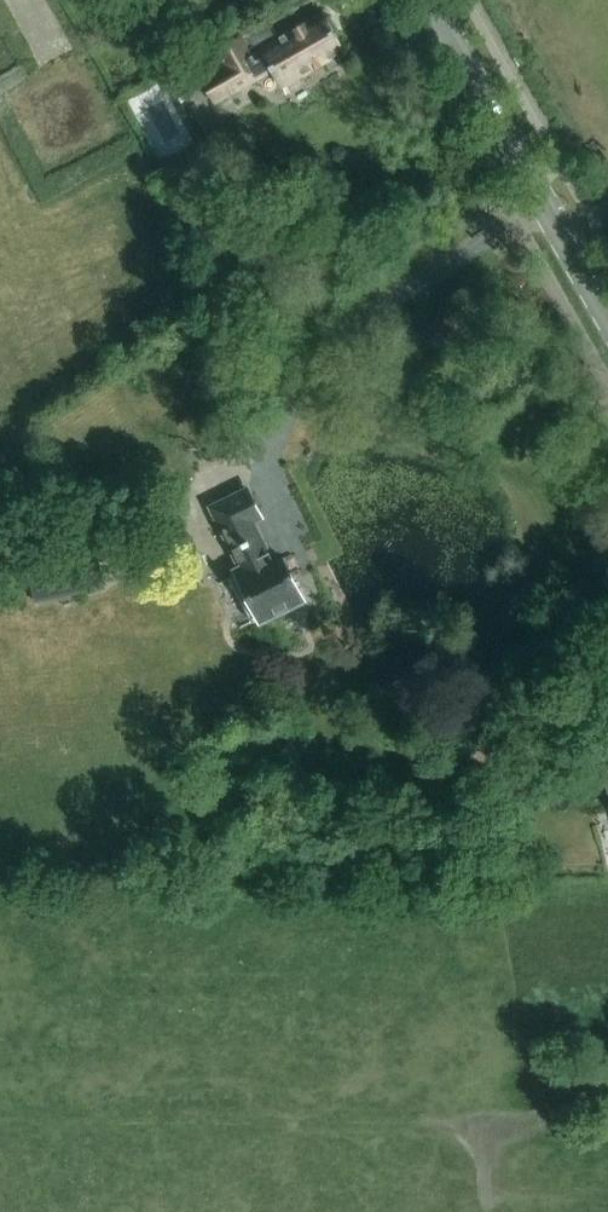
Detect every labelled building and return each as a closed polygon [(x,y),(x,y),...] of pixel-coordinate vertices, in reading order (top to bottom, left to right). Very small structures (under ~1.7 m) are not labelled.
[(218,50),(227,65),(204,78),(219,102),(271,70),(281,88),(327,61),(331,68),(348,58),(323,14),(260,50),(264,58),(257,62),(242,36),(218,50)] [(263,517),(248,488),(211,507),(241,567),(236,569),(262,623),(306,601),(284,557),(275,562),(255,521),(263,517)] [(98,549),(26,563),(34,603),(106,589),(98,549)]
